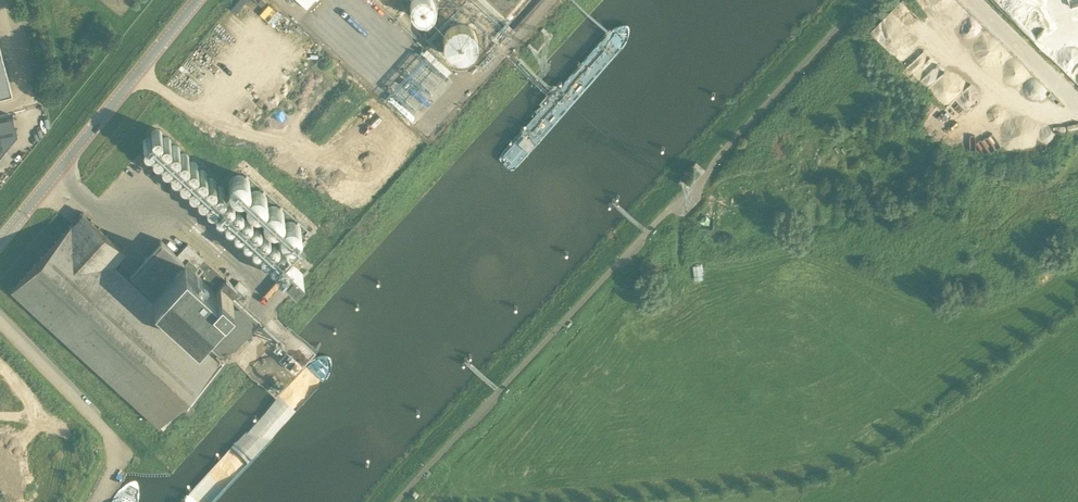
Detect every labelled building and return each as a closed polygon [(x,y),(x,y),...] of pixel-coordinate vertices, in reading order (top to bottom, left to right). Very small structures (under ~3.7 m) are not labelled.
[(434,0),(412,0),(410,3),(409,8),(410,13),(413,17),(418,20),(423,21),(428,20),(433,17),(436,13),(437,8),(435,2),(434,0)] [(480,34),(476,29),(470,25),(463,24),(456,25),(450,29),(447,35),(445,42),(447,48),(451,54),(456,58),(463,59),(470,58),(476,54),(480,48),(481,41),(480,34)] [(4,66),(0,67),(0,66),(0,96),(4,95),(3,94),(11,92),(4,66)] [(11,115),(0,118),(0,132),(15,128),(11,115)] [(158,129),(156,128),(153,128),(152,129),(150,130),(149,132),(149,134),(149,135),(150,137),(151,139),(153,140),(155,140),(157,140),(158,139),(160,137),(161,135),(161,133),(160,131),(159,130),(158,129)] [(167,136),(165,136),(163,136),(161,136),(160,138),(159,139),(159,141),(159,143),(159,145),(161,146),(162,147),(164,148),(166,147),(168,146),(170,145),(170,143),(171,141),(170,139),(169,137),(167,136)] [(149,137),(147,137),(145,137),(143,138),(142,139),(141,141),(140,143),(141,144),(141,146),(143,148),(144,149),(146,149),(148,149),(150,148),(152,146),(152,144),(153,142),(152,140),(151,139),(149,137)] [(159,145),(157,144),(155,145),(153,145),(152,147),(151,148),(150,150),(150,152),(151,154),(152,155),(154,156),(156,157),(158,156),(160,155),(161,154),(162,152),(162,150),(162,148),(161,146),(159,145)] [(176,144),(174,144),(172,144),(170,144),(169,146),(168,147),(168,149),(168,151),(169,153),(170,154),(171,155),(173,156),(176,155),(177,154),(179,153),(180,151),(180,149),(179,147),(178,145),(176,144)] [(186,152),(184,152),(181,152),(180,153),(178,154),(177,156),(177,157),(177,159),(178,161),(179,162),(181,163),(183,164),(185,164),(186,163),(188,161),(189,159),(189,157),(188,155),(187,154),(186,152)] [(139,153),(134,159),(149,173),(154,167),(139,153)] [(168,154),(166,153),(164,153),(162,154),(160,155),(159,157),(159,159),(159,160),(160,162),(161,164),(163,165),(165,165),(167,165),(169,164),(170,162),(171,160),(171,158),(171,156),(169,155),(168,154)] [(194,161),(192,160),(190,160),(188,161),(187,162),(186,164),(186,166),(186,168),(187,169),(188,171),(189,172),(191,172),(193,172),(195,171),(197,170),(198,168),(198,166),(197,164),(196,162),(194,161)] [(177,162),(175,161),(173,161),(171,162),(170,164),(169,165),(168,167),(168,169),(169,171),(170,172),(172,173),(174,173),(176,173),(178,172),(179,171),(180,169),(180,167),(180,165),(179,163),(177,162)] [(203,169),(201,168),(199,169),(197,169),(196,171),(195,172),(195,174),(195,176),(196,178),(197,179),(198,180),(200,181),(202,180),(204,179),(206,178),(207,176),(207,174),(206,172),(205,170),(203,169)] [(157,170),(152,175),(162,185),(167,179),(157,170)] [(186,170),(184,170),(182,170),(180,171),(178,172),(177,174),(177,175),(177,177),(178,179),(179,180),(181,181),(183,182),(185,182),(187,181),(188,179),(189,177),(189,175),(189,173),(187,172),(186,170)] [(239,174),(235,175),(232,177),(229,180),(228,183),(228,187),(229,190),(231,193),(234,195),(237,196),(241,196),(244,195),(247,193),(250,190),(250,186),(250,182),(248,179),(246,176),(242,174),(239,174)] [(213,177),(211,176),(209,176),(207,177),(206,178),(205,180),(204,182),(204,184),(205,185),(206,187),(208,188),(210,188),(212,188),(214,187),(215,185),(216,184),(216,181),(216,180),(215,178),(213,177)] [(195,179),(193,178),(191,178),(189,179),(187,180),(186,182),(186,184),(186,185),(187,187),(188,189),(190,190),(192,190),(194,190),(196,189),(197,187),(198,186),(198,183),(198,181),(196,180),(195,179)] [(222,185),(220,184),(218,184),(216,185),(215,187),(214,188),(213,190),(213,192),(214,194),(215,195),(217,196),(219,196),(221,196),(223,195),(224,194),(225,192),(225,190),(225,188),(224,186),(222,185)] [(204,186),(202,186),(200,186),(198,187),(197,188),(196,189),(196,191),(196,193),(197,195),(198,196),(199,197),(201,198),(203,197),(205,197),(207,195),(208,193),(208,191),(207,189),(206,187),(204,186)] [(256,189),(252,190),(249,192),(246,195),(245,198),(245,202),(246,205),(248,208),(251,210),(254,212),(258,212),(261,211),(264,208),(266,205),(267,201),(267,198),(265,194),(263,191),(259,190),(256,189)] [(231,193),(229,193),(227,193),(225,194),(223,195),(223,196),(222,198),(222,200),(223,202),(224,203),(226,204),(228,205),(230,204),(232,204),(233,202),(234,200),(234,198),(234,196),(232,194),(231,193)] [(213,194),(211,194),(209,194),(207,195),(206,196),(205,198),(205,200),(205,201),(206,203),(207,205),(208,206),(210,206),(212,206),(214,205),(216,203),(217,201),(217,199),(216,197),(215,196),(213,194)] [(240,201),(238,201),(236,201),(234,202),(233,203),(232,204),(231,206),(232,208),(232,210),(234,211),(235,212),(237,213),(239,212),(241,211),(243,210),(243,208),(244,206),(243,204),(242,202),(240,201)] [(222,203),(221,202),(218,202),(217,203),(215,204),(214,206),(214,208),(214,209),(215,211),(216,213),(218,214),(220,214),(222,214),(223,213),(225,211),(226,210),(226,207),(225,205),(224,204),(222,203)] [(273,205),(269,206),(266,208),(264,211),(262,214),(262,218),(263,221),(265,224),(268,226),(271,227),(275,227),(279,226),(282,224),(284,221),(285,217),(284,213),(283,210),(280,207),(277,205),(273,205)] [(249,210),(247,209),(245,209),(243,210),(242,211),(241,213),(240,215),(240,217),(241,218),(242,220),(244,221),(246,221),(248,221),(250,220),(251,218),(252,217),(252,215),(252,213),(251,211),(249,210)] [(232,210),(230,210),(228,210),(226,211),(225,212),(224,214),(223,216),(223,217),(224,219),(225,221),(227,222),(229,222),(231,222),(233,221),(234,219),(235,217),(235,215),(235,213),(234,212),(232,210)] [(159,421),(194,382),(215,359),(111,263),(122,251),(82,214),(14,288),(159,421)] [(258,218),(256,217),(254,217),(252,218),(251,219),(250,221),(250,223),(250,225),(250,226),(252,228),(253,229),(255,229),(257,229),(259,228),(261,227),(261,225),(262,223),(261,221),(260,219),(258,218)] [(241,219),(239,218),(237,218),(235,219),(234,220),(233,222),(232,224),(232,226),(233,227),(234,229),(236,230),(238,230),(240,230),(242,229),(243,228),(244,226),(244,224),(244,222),(243,220),(241,219)] [(289,221),(286,222),(282,224),(280,227),(279,230),(279,234),(280,237),(282,240),(285,242),(288,243),(292,244),(295,242),(298,240),(300,237),(301,233),(301,229),(299,226),(297,223),(293,222),(289,221)] [(267,226),(265,226),(263,226),(261,227),(260,228),(259,229),(259,231),(259,233),(260,235),(261,236),(262,237),(264,238),(266,237),(268,237),(270,235),(271,233),(271,231),(270,229),(269,227),(267,226)] [(250,227),(248,227),(246,227),(244,227),(243,229),(242,230),(241,232),(241,234),(242,236),(243,237),(245,238),(247,239),(249,238),(251,237),(252,236),(253,234),(253,232),(253,230),(252,228),(250,227)] [(276,235),(274,234),(272,234),(270,235),(269,237),(268,238),(267,240),(268,242),(268,244),(270,245),(271,246),(273,246),(275,246),(277,245),(279,244),(279,242),(280,240),(279,238),(278,236),(276,235)] [(259,235),(257,235),(255,235),(253,236),(251,237),(250,239),(250,240),(250,242),(251,244),(252,245),(254,246),(256,247),(258,247),(260,246),(261,244),(262,242),(262,240),(262,238),(260,237),(259,235)] [(261,320),(260,320),(246,307),(235,307),(233,305),(248,289),(239,280),(234,285),(226,278),(187,243),(177,255),(161,240),(130,274),(154,296),(216,353),(235,348),(261,320)] [(285,243),(283,242),(281,242),(279,243),(278,244),(277,246),(277,248),(277,250),(278,251),(279,253),(280,254),(282,254),(285,254),(286,253),(288,252),(289,250),(289,248),(288,246),(287,244),(285,243)] [(267,244),(265,243),(263,244),(262,244),(260,246),(259,247),(259,249),(259,251),(260,253),(261,254),(263,255),(265,255),(267,255),(268,254),(270,253),(271,251),(271,249),(270,247),(269,245),(267,244)] [(277,252),(275,251),(273,251),(271,252),(269,253),(269,255),(268,257),(268,259),(269,260),(270,262),(272,263),(274,263),(276,263),(278,262),(279,261),(280,259),(280,257),(280,255),(279,253),(277,252)] [(283,256),(275,265),(294,283),(303,274),(283,256)] [(47,433),(3,479),(20,496),(65,449),(47,433)] [(126,491),(119,501),(150,501),(143,486),(126,491)]
